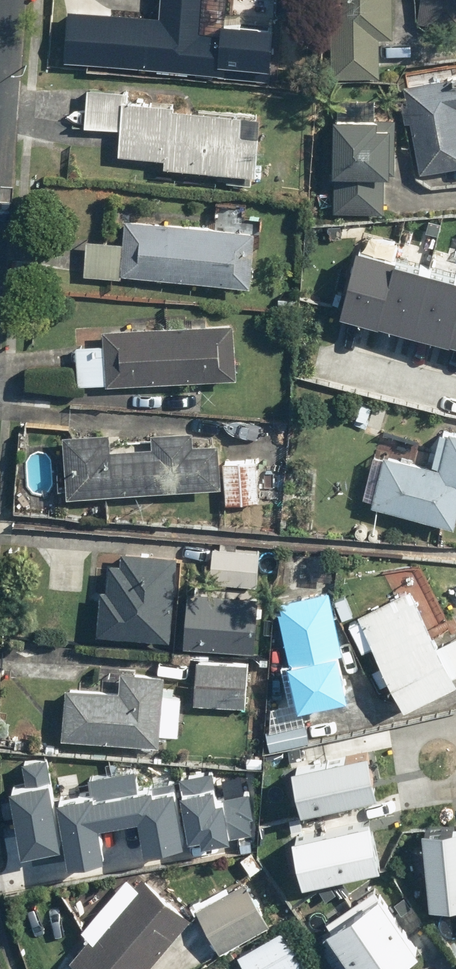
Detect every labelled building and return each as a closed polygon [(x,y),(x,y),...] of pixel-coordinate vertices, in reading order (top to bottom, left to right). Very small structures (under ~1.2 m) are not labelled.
[(266,73),(268,21),(204,18),(205,0),(152,0),(151,16),(66,12),(64,64),(266,73)] [(333,75),(380,75),(381,35),(390,35),(391,0),(334,0),(333,75)] [(418,25),(455,29),(455,0),(420,0),(418,25)] [(403,84),(417,170),(455,164),(455,76),(403,84)] [(258,114),(120,103),(121,90),(87,87),(84,123),(119,125),(117,154),(164,158),(164,165),(253,172),(258,114)] [(391,115),(333,114),(331,212),(382,213),(383,174),(390,174),(391,115)] [(124,219),(122,240),(61,236),(59,275),(120,279),(120,275),(248,283),(252,227),(124,219)] [(344,247),(327,314),(455,345),(455,274),(344,247)] [(233,322),(101,325),(101,340),(75,340),(76,381),(234,377),(233,322)] [(444,428),(437,462),(383,450),(370,506),(452,524),(455,506),(455,431),(444,428)] [(63,432),(65,493),(217,487),(218,503),(257,501),(255,462),(219,464),(218,443),(193,444),(192,431),(155,432),(156,444),(106,446),(105,431),(63,432)] [(258,549),(210,547),(209,580),(257,582),(258,549)] [(170,636),(177,557),(122,552),(121,563),(105,562),(99,630),(170,636)] [(257,594),(186,588),(182,644),(252,649),(257,594)] [(358,615),(344,622),(359,653),(373,647),(401,707),(454,683),(450,674),(455,671),(455,634),(436,643),(410,588),(357,612),(358,615)] [(337,652),(342,651),(330,591),(275,602),(295,705),(345,695),(337,652)] [(247,664),(194,660),(192,702),(244,705),(247,664)] [(65,686),(62,735),(161,741),(162,730),(180,731),(182,696),(163,694),(165,673),(117,670),(115,690),(65,686)] [(357,745),(279,758),(286,802),(364,789),(357,745)] [(9,795),(19,863),(59,857),(46,766),(22,769),(26,793),(9,795)] [(148,857),(181,852),(171,789),(139,794),(136,772),(112,775),(120,829),(143,826),(148,857)] [(59,806),(68,869),(100,864),(95,833),(120,829),(112,775),(87,779),(90,801),(59,806)] [(179,782),(190,847),(199,845),(200,853),(229,848),(228,840),(252,836),(250,824),(256,823),(252,798),(218,804),(213,776),(179,782)] [(283,868),(359,863),(356,821),(280,826),(283,868)] [(429,837),(430,909),(455,908),(455,837),(429,837)] [(81,932),(85,936),(67,958),(81,968),(143,968),(189,915),(134,869),(81,932)] [(268,926),(246,883),(197,908),(219,951),(268,926)] [(311,924),(341,968),(361,968),(409,937),(372,883),(311,924)] [(288,920),(235,951),(245,968),(296,968),(311,960),(288,920)]
